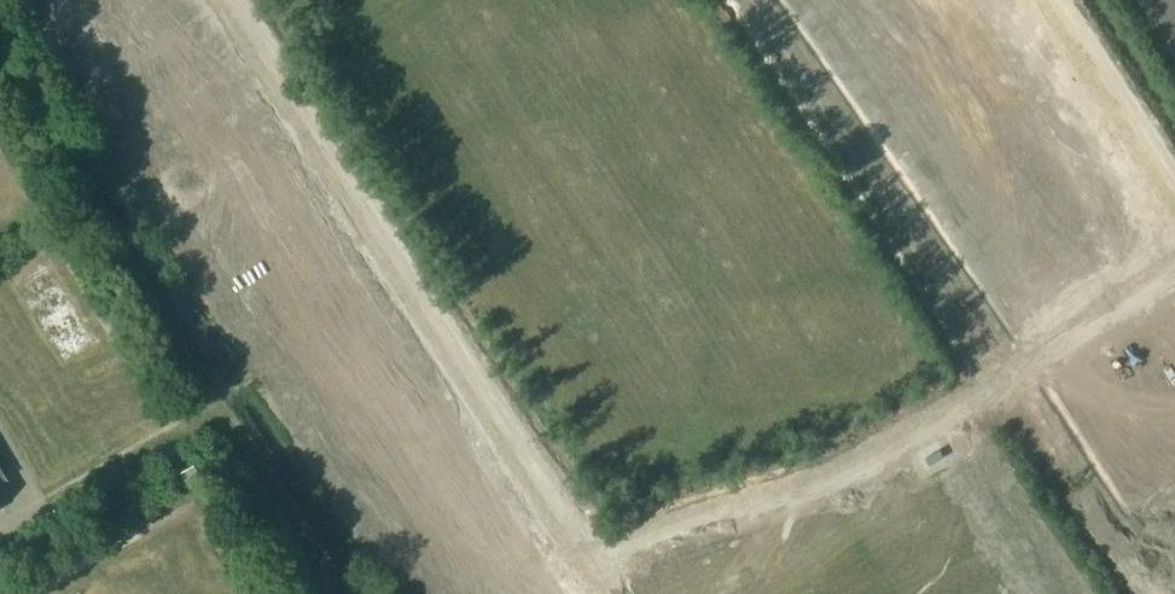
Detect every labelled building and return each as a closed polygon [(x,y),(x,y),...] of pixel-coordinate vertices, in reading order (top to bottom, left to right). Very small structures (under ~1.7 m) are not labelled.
[(110,10),(125,0),(104,0),(110,10)] [(10,478),(0,461),(0,484),(10,478)] [(183,471),(191,485),(205,477),(197,463),(183,471)]
